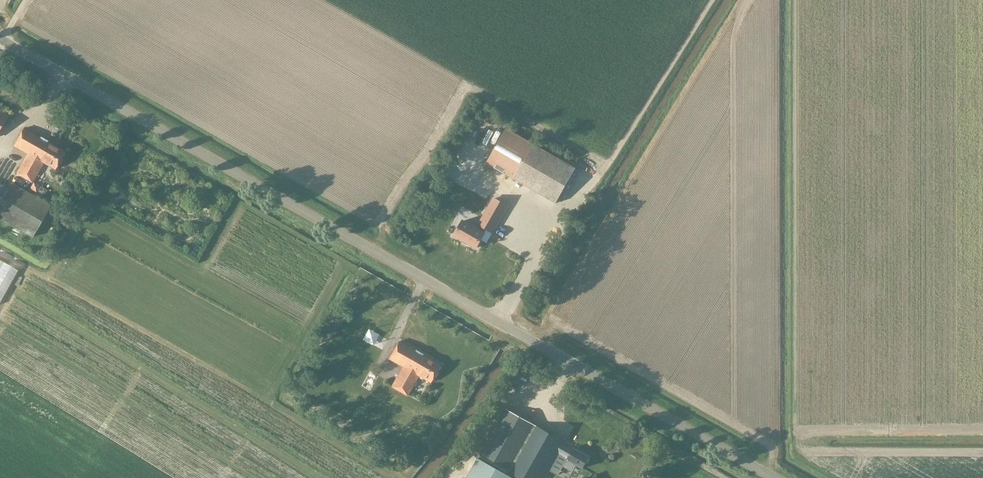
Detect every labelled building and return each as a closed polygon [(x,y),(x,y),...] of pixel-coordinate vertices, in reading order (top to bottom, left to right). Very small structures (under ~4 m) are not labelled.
[(55,169),(64,152),(23,128),(13,146),(27,154),(16,173),(32,182),(43,162),(55,169)] [(486,163),(556,203),(576,168),(506,128),(486,163)] [(32,237),(50,206),(11,183),(2,198),(0,197),(0,219),(32,237)] [(463,220),(454,235),(476,248),(484,233),(486,229),(492,232),(506,206),(493,198),(479,224),(480,225),(478,229),(463,220)] [(373,346),(379,335),(368,329),(362,340),(373,346)] [(430,382),(440,365),(398,341),(388,359),(402,367),(391,386),(407,395),(418,376),(430,382)] [(507,471),(533,425),(505,408),(478,456),(496,465),(503,469),(507,471)] [(582,468),(589,457),(573,448),(572,450),(563,445),(565,442),(533,425),(507,471),(520,477),(545,477),(559,453),(568,458),(563,466),(572,471),(576,465),(582,468)] [(466,477),(514,477),(502,472),(503,469),(496,465),(495,468),(477,458),(466,477)]
